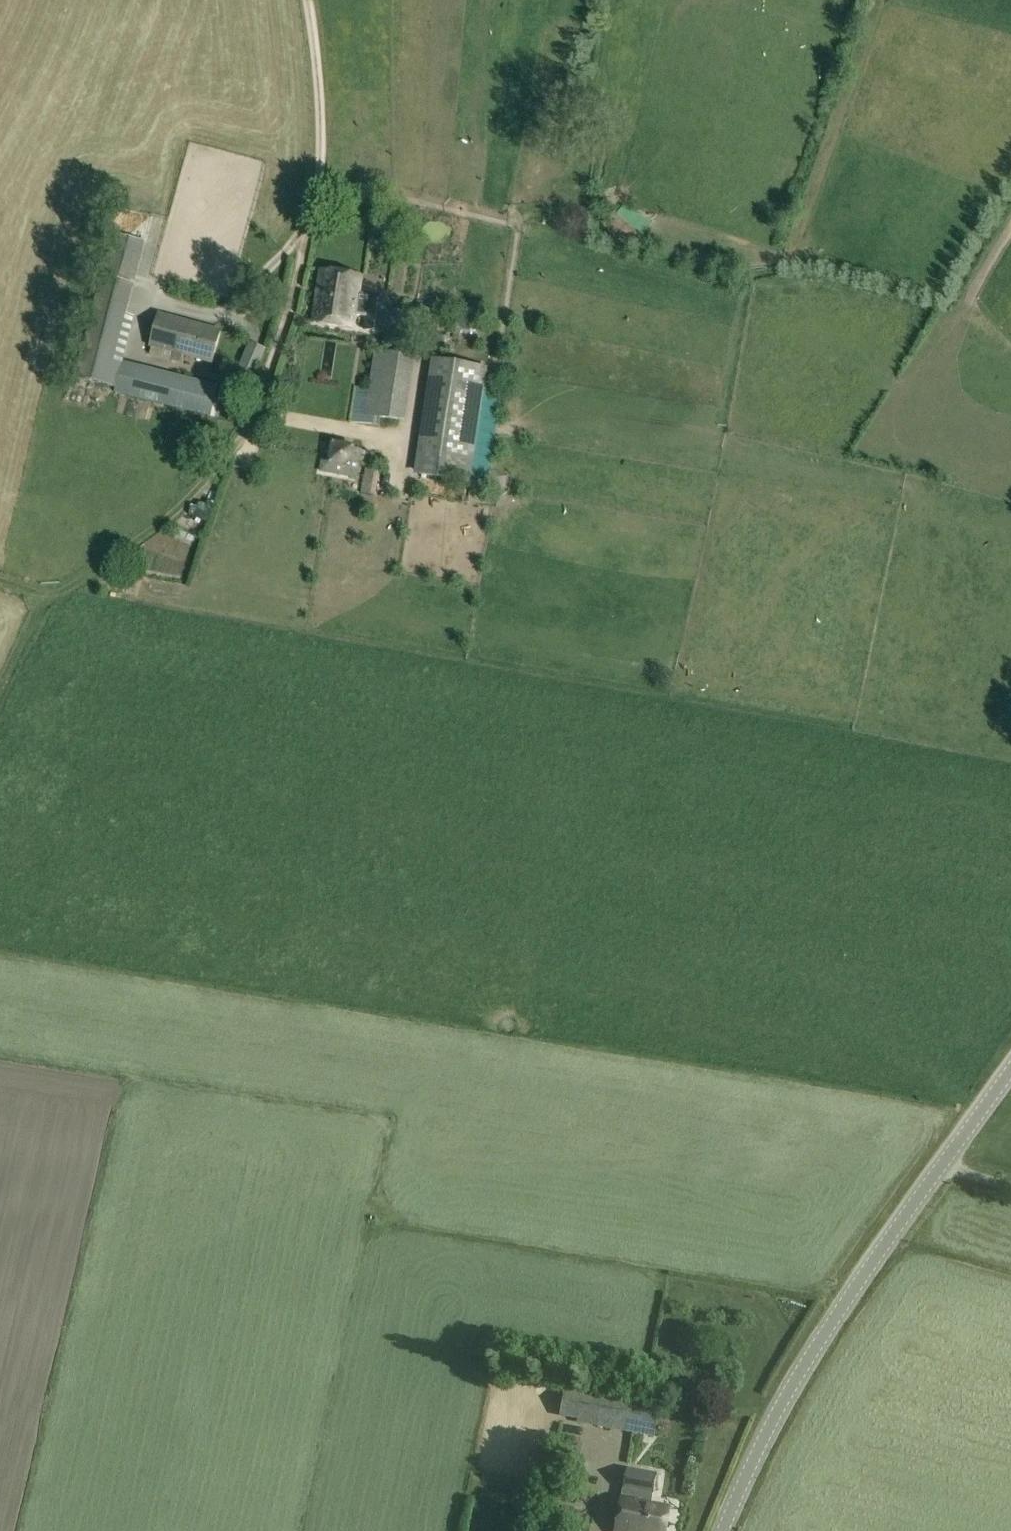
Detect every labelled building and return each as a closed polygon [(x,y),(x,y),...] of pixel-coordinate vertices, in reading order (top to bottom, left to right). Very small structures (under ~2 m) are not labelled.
[(218,387),(116,360),(144,243),(113,236),(101,277),(75,378),(116,389),(115,393),(210,418),(218,387)] [(384,333),(384,332),(396,334),(399,312),(387,310),(388,303),(370,301),(369,305),(357,303),(361,277),(321,271),(314,323),(354,329),(356,315),(367,317),(365,331),(384,333)] [(160,317),(153,347),(213,362),(220,331),(160,317)] [(424,325),(422,334),(431,335),(433,326),(424,325)] [(364,415),(398,420),(408,357),(373,352),(364,415)] [(487,369),(435,361),(417,476),(469,484),(487,369)] [(328,443),(323,473),(356,479),(361,449),(328,443)] [(654,1437),(660,1403),(585,1389),(579,1423),(654,1437)] [(623,1499),(617,1530),(666,1530),(670,1508),(623,1499)]
